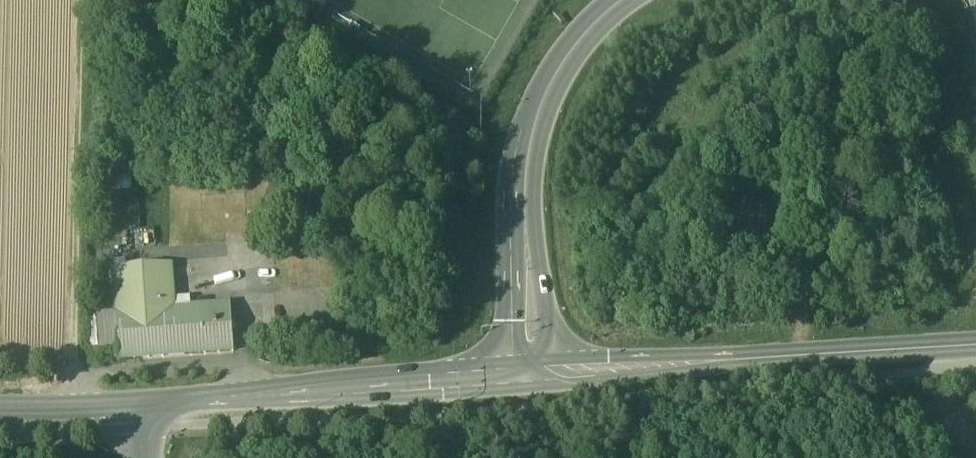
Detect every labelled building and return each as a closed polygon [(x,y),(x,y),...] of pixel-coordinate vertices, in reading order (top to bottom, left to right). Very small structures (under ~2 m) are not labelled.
[(171,265),(114,270),(117,314),(116,314),(120,361),(234,353),(230,306),(174,310),(171,265)]
